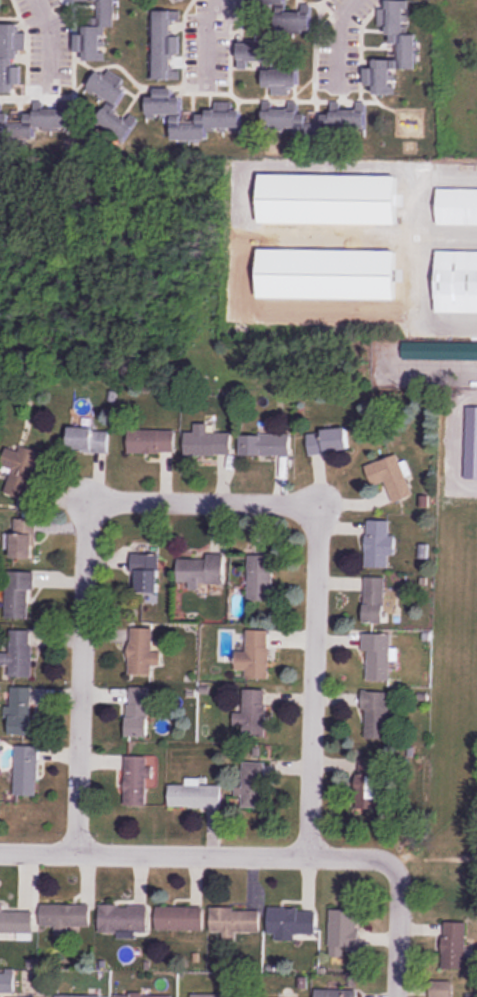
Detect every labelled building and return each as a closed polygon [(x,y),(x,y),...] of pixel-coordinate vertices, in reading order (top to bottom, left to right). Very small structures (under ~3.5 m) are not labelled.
[(114,23),(114,0),(98,0),(98,29),(76,29),(75,57),(104,57),(105,23),(114,23)] [(252,8),(275,8),(275,33),(311,33),(311,5),(302,5),(302,14),(286,14),(286,0),(251,0),(252,8)] [(418,70),(418,35),(407,35),(408,2),(385,1),(385,26),(387,26),(387,37),(399,37),(399,61),(373,61),(373,69),(365,69),(365,87),(374,87),(374,96),(392,97),(392,70),(418,70)] [(180,37),(176,37),(176,21),(180,21),(180,12),(155,12),(155,80),(180,81),(180,37)] [(14,92),(14,85),(20,85),(20,50),(26,50),(26,34),(19,33),(19,24),(0,24),(0,92),(14,92)] [(299,69),(274,69),(275,45),(239,44),(239,70),(251,70),(251,63),(265,63),(264,89),(272,89),(272,95),(290,96),(290,88),(298,88),(299,69)] [(109,101),(96,123),(125,141),(138,120),(130,114),(126,120),(114,112),(126,92),(118,88),(123,79),(110,71),(106,78),(98,73),(89,88),(109,101)] [(172,140),(207,141),(207,132),(241,133),(241,112),(232,112),(232,103),(215,102),(215,113),(198,113),(198,123),(182,123),(182,98),(173,98),(174,90),(156,90),(156,98),(148,97),(147,120),(173,120),(172,140)] [(35,139),(36,127),(68,130),(69,104),(61,103),(60,109),(47,108),(47,102),(35,101),(34,115),(1,113),(1,101),(0,101),(0,137),(35,139)] [(366,140),(366,102),(355,102),(355,111),(339,111),(339,105),(332,105),(332,115),(323,115),(323,123),(312,123),(312,115),(298,115),(298,103),(286,103),(286,110),(274,110),(273,103),(263,103),(263,132),(297,131),(297,140),(366,140)] [(476,226),(476,189),(438,189),(438,226),(476,226)] [(436,252),(436,313),(476,313),(476,252),(436,252)] [(185,455),(231,455),(231,432),(208,432),(208,423),(196,423),(196,431),(185,431),(185,455)] [(108,451),(108,428),(69,428),(69,451),(108,451)] [(309,454),(349,453),(348,428),(308,430),(309,454)] [(129,453),(175,453),(175,430),(129,430),(129,453)] [(240,434),(240,456),(292,456),(292,434),(240,434)] [(18,450),(7,446),(1,465),(13,469),(4,495),(28,503),(46,453),(20,444),(18,450)] [(399,454),(366,464),(373,485),(386,481),(393,501),(411,496),(399,454)] [(12,558),(36,558),(36,519),(12,519),(12,558)] [(366,566),(393,567),(393,534),(390,534),(391,520),(366,520),(366,566)] [(178,558),(177,583),(189,583),(189,585),(225,585),(226,554),(207,553),(207,558),(178,558)] [(137,570),(137,591),(160,591),(160,554),(132,554),(132,570),(137,570)] [(248,600),(272,600),(272,554),(248,554),(248,600)] [(32,570),(6,570),(6,618),(32,618),(32,570)] [(387,576),(365,576),(364,622),(387,622),(387,576)] [(154,650),(154,627),(129,627),(129,674),(162,674),(162,650),(154,650)] [(9,677),(32,677),(33,629),(11,629),(10,653),(1,653),(1,665),(9,666),(9,677)] [(269,629),(247,629),(247,650),(236,650),(236,671),(245,671),(245,679),(269,679),(269,629)] [(391,680),(391,632),(365,633),(366,680),(391,680)] [(10,735),(31,735),(31,686),(10,686),(10,735)] [(127,687),(127,736),(150,736),(150,687),(127,687)] [(234,728),(266,728),(267,689),(244,689),(244,713),(234,712),(234,728)] [(364,739),(390,739),(390,691),(364,691),(364,739)] [(37,797),(37,746),(14,746),(14,797),(37,797)] [(147,756),(125,756),(125,806),(147,806),(147,756)] [(234,788),(234,810),(264,811),(264,762),(242,762),(242,788),(234,788)] [(221,808),(221,785),(169,785),(169,808),(221,808)] [(4,904),(0,904),(0,934),(33,934),(33,911),(4,911),(4,904)] [(90,927),(90,905),(41,904),(40,926),(55,927),(55,937),(69,937),(69,927),(90,927)] [(149,904),(99,904),(99,933),(149,933),(149,904)] [(203,930),(203,907),(156,907),(156,930),(203,930)] [(260,932),(260,909),(210,909),(210,939),(234,939),(234,932),(260,932)] [(316,909),(268,909),(268,938),(316,938),(316,909)] [(330,947),(358,947),(358,909),(330,909),(330,947)] [(467,921),(443,921),(443,969),(467,969),(467,921)] [(452,980),(430,980),(430,996),(452,996),(452,980)]
